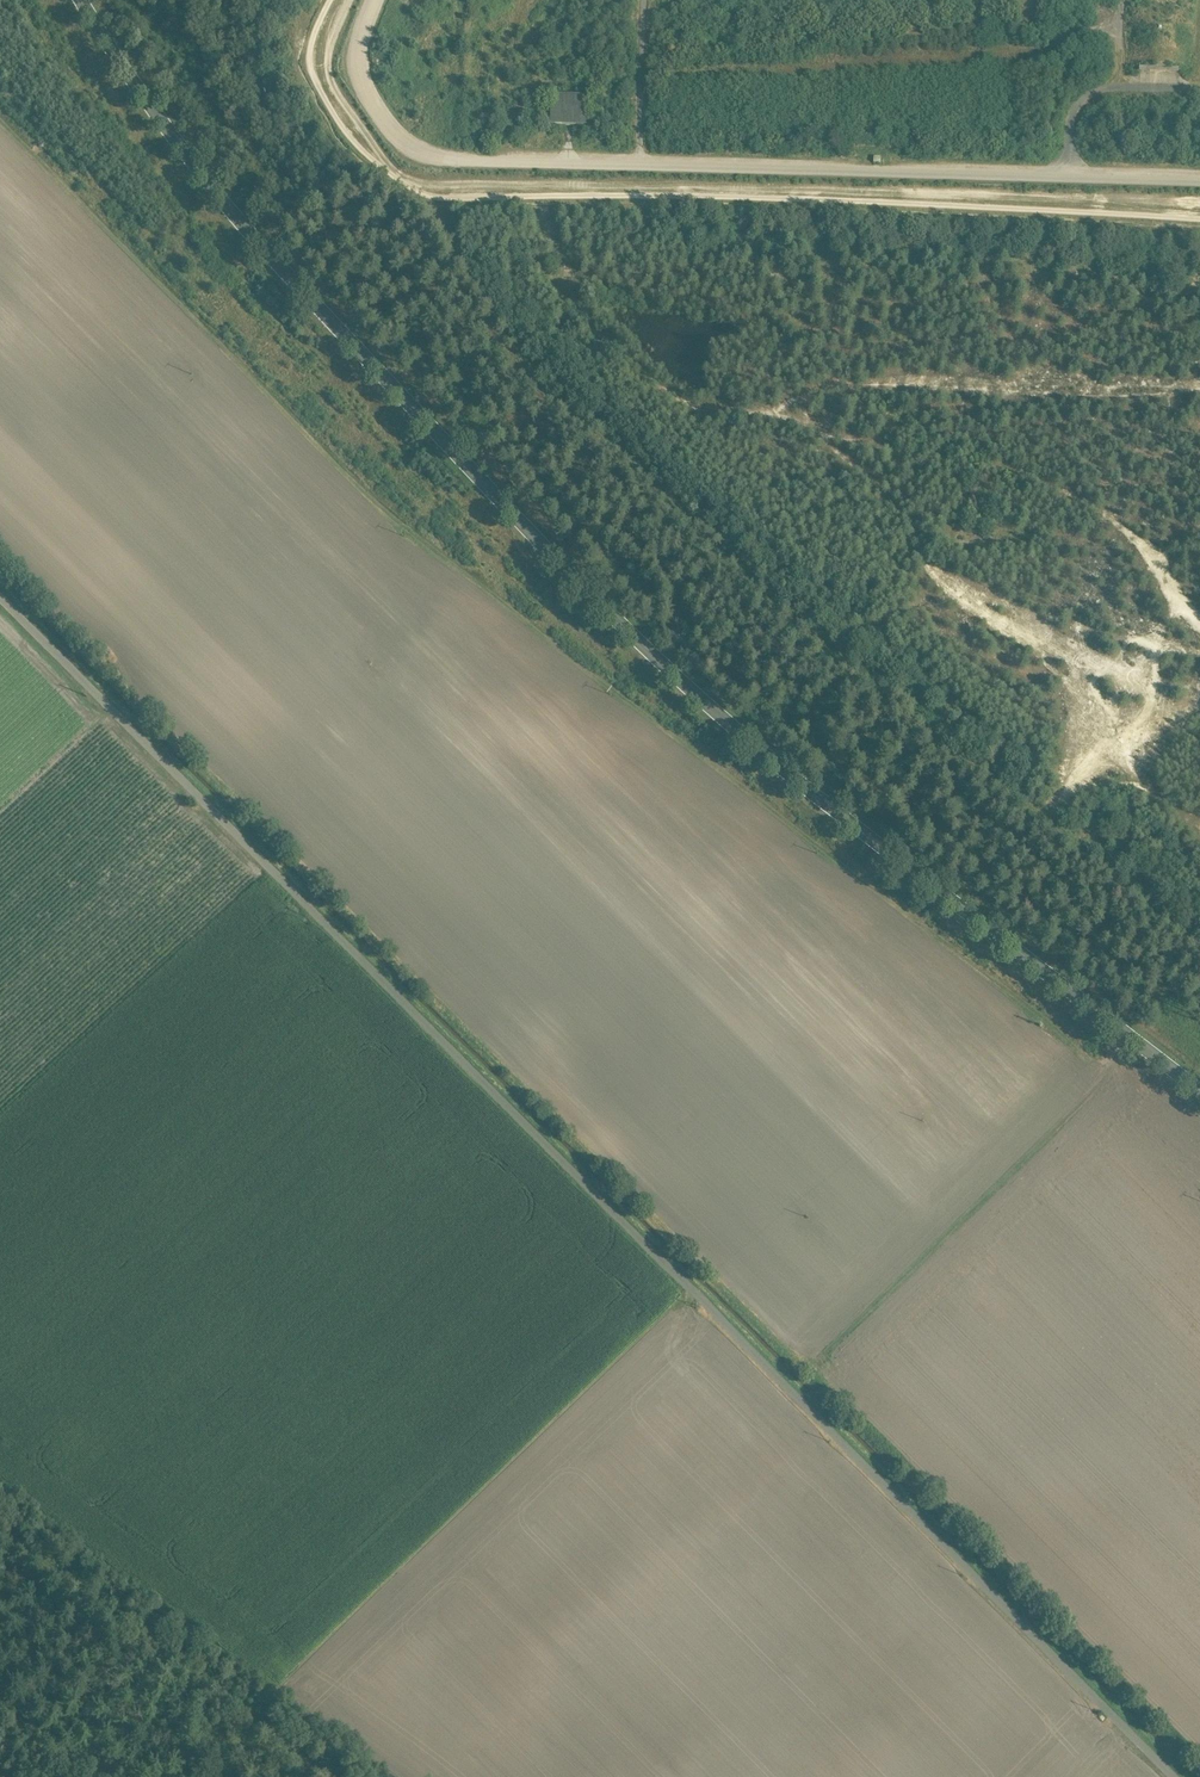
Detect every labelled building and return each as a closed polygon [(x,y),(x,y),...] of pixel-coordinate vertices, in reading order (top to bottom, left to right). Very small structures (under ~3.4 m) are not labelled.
[(587,107),(556,106),(555,135),(586,136),(587,107)]
